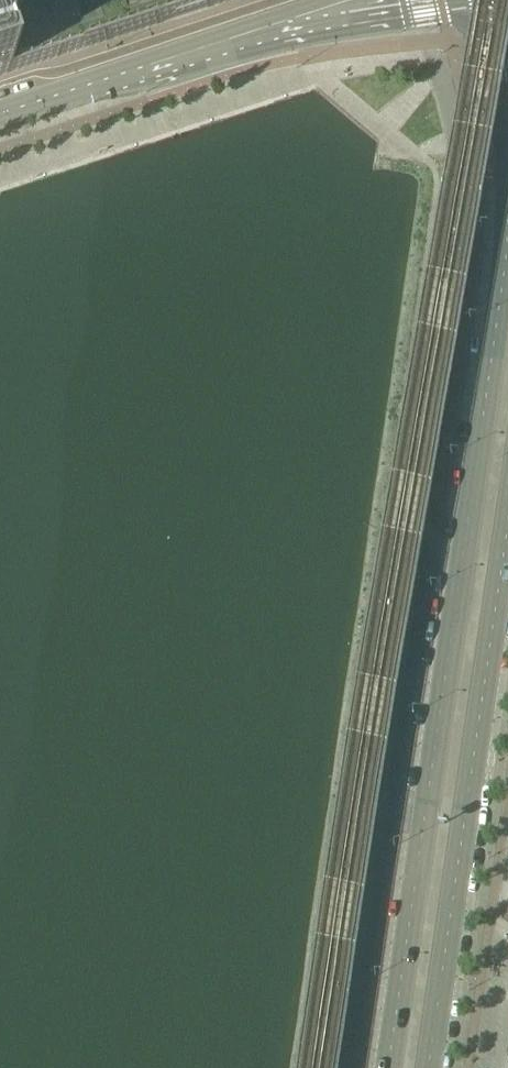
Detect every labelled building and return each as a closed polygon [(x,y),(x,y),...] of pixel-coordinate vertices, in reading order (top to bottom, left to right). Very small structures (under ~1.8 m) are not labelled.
[(231,0),(0,0),(0,75),(231,0)] [(307,393),(315,393),(315,385),(307,385),(307,393)] [(298,816),(289,816),(289,825),(298,825),(298,816)]
